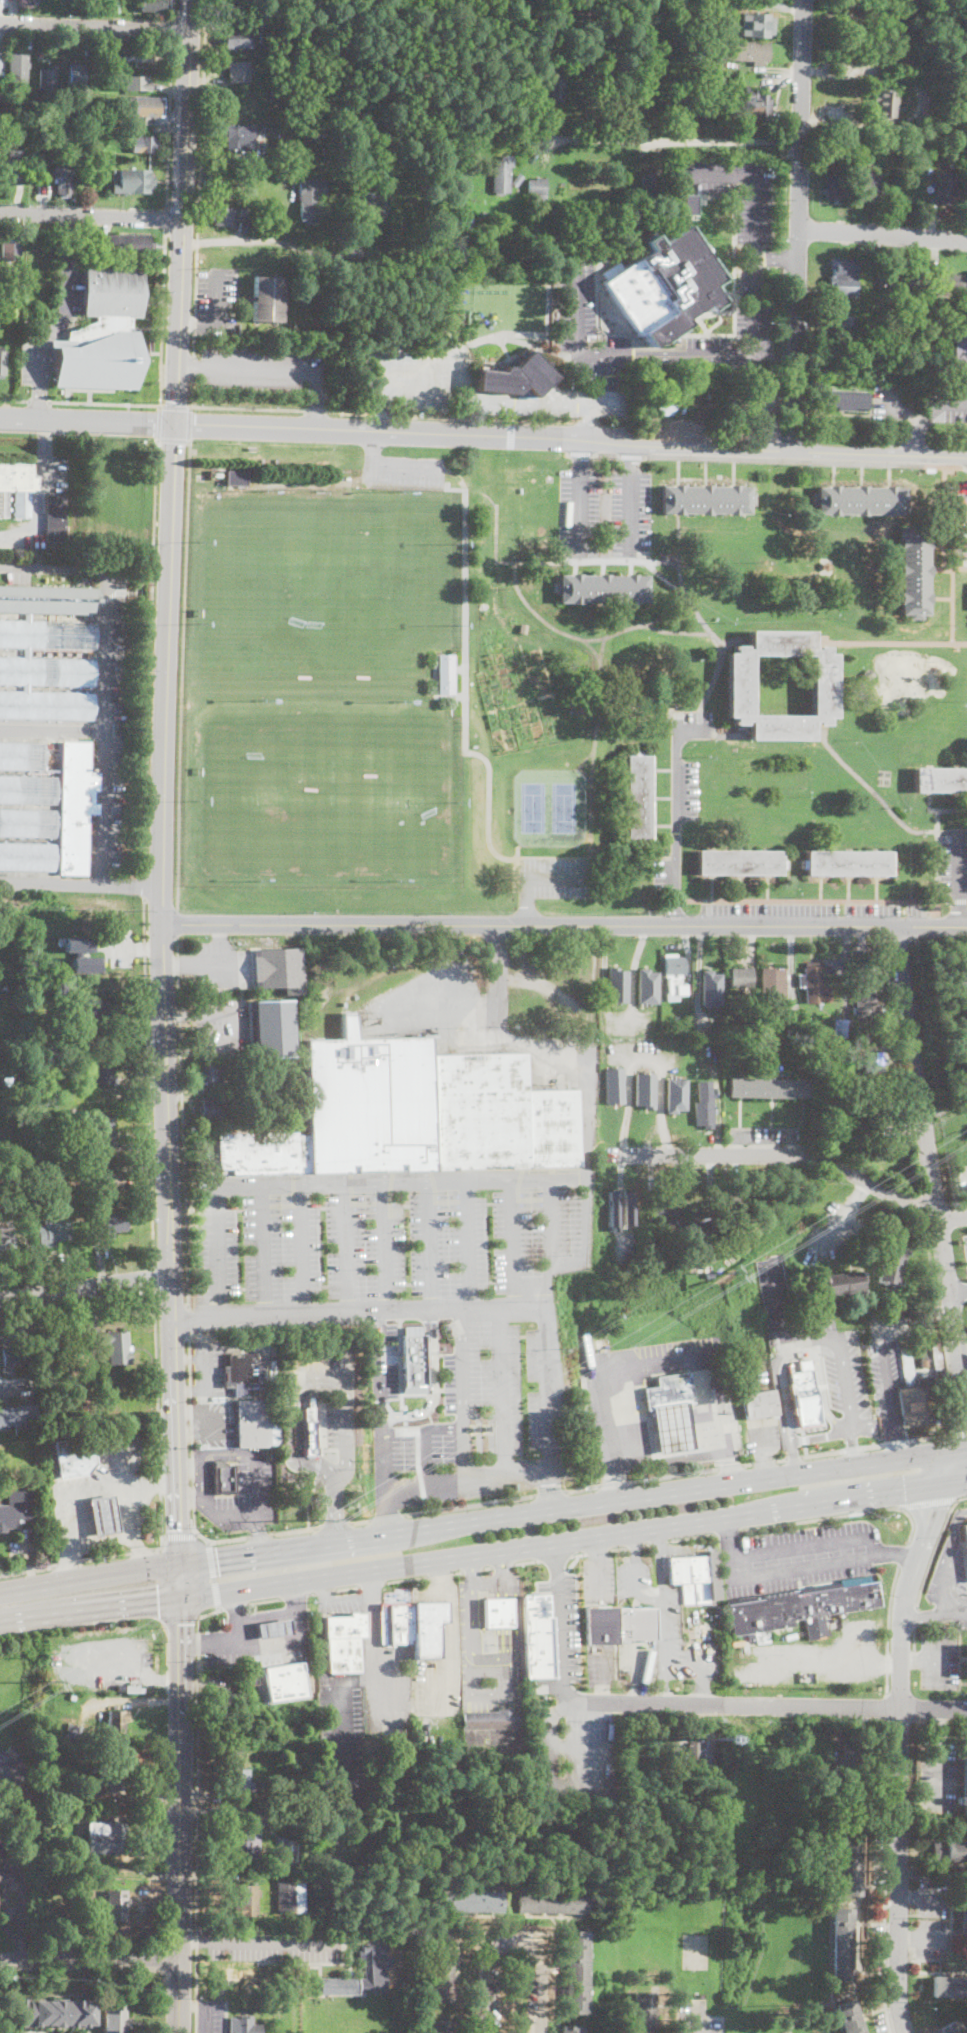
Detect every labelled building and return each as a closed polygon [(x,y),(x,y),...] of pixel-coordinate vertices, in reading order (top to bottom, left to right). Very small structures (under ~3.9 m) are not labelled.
[(140,12),(141,0),(170,0),(170,11),(165,10),(164,13),(140,12)] [(770,14),(769,17),(774,17),(773,35),(769,35),(769,38),(749,37),(749,36),(740,35),(741,15),(749,16),(749,13),(770,14)] [(254,47),(224,48),(224,47),(221,47),(220,30),(253,29),(254,47)] [(344,38),(342,44),(335,42),(337,36),(344,38)] [(769,43),(768,62),(763,61),(762,66),(752,66),(753,62),(718,60),(718,41),(769,43)] [(152,62),(109,61),(109,52),(152,53),(152,62)] [(29,63),(29,68),(27,68),(27,83),(8,82),(9,53),(28,53),(27,63),(29,63)] [(229,82),(228,62),(249,61),(250,81),(229,82)] [(84,89),(66,89),(67,63),(85,63),(84,89)] [(57,66),(56,92),(38,91),(39,68),(47,68),(47,65),(57,66)] [(147,80),(148,80),(148,89),(122,89),(122,75),(147,75),(147,80)] [(563,75),(563,99),(562,99),(562,102),(547,101),(547,78),(552,78),(552,75),(563,75)] [(954,77),(953,85),(947,85),(947,83),(940,82),(940,77),(954,77)] [(889,85),(889,91),(898,92),(898,104),(903,104),(902,110),(896,110),(896,118),(891,118),(890,126),(890,133),(876,132),(876,126),(877,116),(875,117),(876,101),(873,101),(873,96),(877,96),(877,90),(881,90),(881,85),(889,85)] [(770,116),(767,116),(767,120),(756,119),(756,118),(743,118),(744,86),(748,86),(748,90),(758,90),(758,95),(768,95),(768,97),(771,97),(770,116)] [(317,103),(317,114),(302,113),(302,96),(311,96),(311,103),(317,103)] [(164,97),(164,117),(132,116),(132,108),(126,108),(126,97),(133,98),(133,97),(164,97)] [(229,125),(242,126),(242,124),(255,124),(253,150),(227,149),(228,141),(226,141),(226,139),(223,139),(224,123),(229,123),(229,125)] [(140,134),(139,136),(155,136),(155,139),(159,139),(158,150),(155,150),(155,153),(131,152),(131,142),(129,142),(129,136),(135,136),(135,134),(140,134)] [(26,151),(24,177),(20,177),(20,180),(8,179),(8,176),(6,176),(8,150),(26,151)] [(514,156),(514,167),(511,167),(510,193),(493,192),(494,160),(500,160),(500,155),(514,156)] [(72,163),(72,193),(69,193),(69,196),(60,196),(60,194),(57,194),(57,183),(53,183),(53,167),(56,167),(56,163),(72,163)] [(150,169),(150,177),(155,177),(155,186),(151,186),(151,193),(112,193),(112,181),(129,181),(129,169),(150,169)] [(874,174),(881,174),(878,200),(864,199),(864,196),(859,196),(861,173),(871,174),(871,170),(875,171),(874,174)] [(844,174),(843,199),(826,199),(827,174),(844,174)] [(958,176),(956,206),(937,204),(939,174),(958,176)] [(524,178),(517,188),(512,185),(519,175),(524,178)] [(547,178),(546,195),(529,194),(529,180),(536,180),(536,178),(547,178)] [(315,219),(315,224),(304,224),(304,220),(299,220),(298,180),(325,180),(325,194),(318,194),(319,219),(315,219)] [(697,193),(697,214),(684,214),(684,193),(697,193)] [(389,215),(389,219),(387,219),(387,221),(381,221),(380,227),(366,227),(367,220),(366,220),(367,194),(388,194),(387,215),(389,215)] [(238,215),(235,215),(234,222),(231,222),(231,225),(215,225),(215,220),(212,219),(212,214),(215,214),(215,207),(238,207),(238,215)] [(471,213),(470,226),(457,225),(458,211),(471,213)] [(150,242),(154,242),(154,249),(149,249),(149,256),(116,256),(116,255),(102,255),(101,235),(150,234),(150,242)] [(15,240),(15,243),(20,243),(20,260),(4,260),(4,256),(2,256),(1,242),(7,242),(7,240),(15,240)] [(700,308),(699,309),(702,313),(692,320),(689,316),(684,319),(687,323),(657,343),(647,328),(636,335),(601,284),(606,280),(601,272),(617,262),(621,269),(657,245),(700,308)] [(592,260),(592,252),(614,252),(614,258),(609,258),(609,259),(592,260)] [(857,259),(855,296),(833,294),(834,287),(828,287),(829,277),(833,277),(833,269),(830,269),(831,258),(857,259)] [(142,314),(132,313),(132,324),(129,324),(128,330),(118,330),(74,346),(68,346),(68,344),(67,343),(67,334),(69,334),(68,327),(96,318),(96,312),(84,311),(85,264),(143,265),(142,314)] [(910,271),(910,275),(918,275),(918,291),(886,291),(886,274),(898,274),(898,271),(910,271)] [(964,273),(931,273),(931,280),(924,280),(924,281),(905,281),(905,290),(963,291),(964,273)] [(282,277),(281,321),(252,321),(253,276),(282,277)] [(855,317),(855,336),(839,336),(840,329),(837,329),(837,323),(840,323),(840,317),(855,317)] [(952,324),(966,324),(966,367),(950,366),(952,324)] [(137,330),(136,388),(53,386),(55,346),(68,346),(74,346),(118,330),(128,330),(137,330)] [(4,378),(0,378),(0,347),(4,347),(4,351),(8,352),(6,375),(4,375),(4,378)] [(531,350),(542,362),(544,362),(546,362),(547,363),(547,364),(545,366),(555,376),(535,396),(525,387),(518,394),(477,390),(479,369),(502,371),(507,367),(509,366),(513,366),(513,367),(531,350)] [(673,411),(673,415),(659,415),(659,412),(657,412),(657,386),(669,386),(669,395),(676,395),(675,411),(673,411)] [(867,395),(867,409),(853,408),(853,410),(837,410),(837,406),(823,406),(823,393),(867,395)] [(37,490),(0,491),(0,463),(31,462),(31,477),(36,477),(37,490)] [(245,485),(225,484),(225,469),(246,470),(245,485)] [(664,512),(664,488),(747,488),(747,512),(664,512)] [(903,490),(903,513),(819,512),(820,489),(903,490)] [(9,517),(0,517),(0,492),(10,492),(9,517)] [(31,493),(30,517),(15,516),(15,493),(31,493)] [(66,496),(66,540),(47,540),(47,495),(66,496)] [(927,613),(904,613),(904,529),(927,529),(927,613)] [(645,600),(562,601),(561,578),(645,577),(645,600)] [(83,614),(0,612),(0,586),(97,588),(96,604),(92,604),(91,612),(83,612),(83,614)] [(94,719),(0,717),(0,691),(23,691),(23,685),(0,684),(0,658),(24,658),(24,646),(0,646),(0,620),(25,621),(25,613),(31,613),(31,621),(95,622),(95,651),(30,650),(30,658),(95,659),(95,686),(29,685),(29,691),(94,693),(94,719)] [(527,623),(525,633),(518,632),(520,622),(527,623)] [(813,650),(818,650),(818,646),(829,647),(828,654),(836,654),(835,718),(828,718),(828,725),(817,725),(817,721),(813,721),(813,740),(750,739),(750,721),(745,721),(745,724),(735,724),(735,717),(727,717),(728,653),(735,653),(735,645),(746,646),(746,649),(750,649),(750,632),(813,633),(813,650)] [(437,654),(453,653),(455,691),(439,692),(437,654)] [(867,680),(862,673),(869,668),(874,675),(867,680)] [(591,682),(584,683),(583,676),(591,675),(591,682)] [(588,699),(588,712),(570,712),(570,699),(588,699)] [(99,773),(99,791),(93,790),(93,803),(98,803),(98,814),(88,814),(87,875),(59,875),(62,741),(89,742),(89,773),(99,773)] [(44,771),(0,769),(0,742),(45,743),(44,771)] [(650,840),(626,840),(627,756),(650,756),(650,840)] [(916,768),(966,769),(966,793),(929,792),(916,792),(916,768)] [(56,804),(0,803),(0,776),(57,777),(56,804)] [(55,837),(0,836),(0,809),(56,810),(55,837)] [(55,871),(0,870),(0,843),(55,844),(55,871)] [(782,851),(782,875),(698,874),(698,851),(782,851)] [(891,852),(891,876),(806,875),(806,851),(891,852)] [(63,935),(63,951),(95,951),(95,935),(63,935)] [(301,947),(302,994),(284,994),(283,987),(255,988),(253,949),(301,947)] [(677,954),(677,957),(684,956),(684,976),(681,976),(681,984),(686,984),(686,994),(678,994),(679,1001),(667,1001),(667,978),(665,978),(664,954),(677,954)] [(104,971),(73,972),(73,957),(104,957),(104,971)] [(820,962),(822,988),(829,987),(830,1003),(806,1004),(805,986),(800,986),(799,975),(805,975),(804,962),(820,962)] [(959,967),(966,966),(966,993),(961,993),(959,967)] [(625,1001),(609,1001),(609,967),(615,967),(615,970),(625,970),(625,1001)] [(657,1001),(639,1001),(638,968),(649,968),(649,971),(656,971),(657,1001)] [(751,968),(751,987),(730,987),(731,968),(751,968)] [(773,998),(773,1003),(782,1003),(783,1017),(768,1017),(768,1004),(762,1004),(761,968),(785,968),(785,998),(773,998)] [(720,974),(720,1004),(701,1004),(701,969),(711,969),(711,974),(720,974)] [(17,984),(17,993),(8,992),(8,984),(17,984)] [(873,985),(873,1004),(880,1004),(880,1022),(857,1023),(856,986),(873,985)] [(292,1057),(256,1058),(255,1001),(291,1001),(292,1057)] [(89,1026),(89,1017),(91,1017),(91,1002),(109,1002),(110,1025),(89,1026)] [(308,1135),(305,1040),(342,1039),(342,1013),(354,1012),(355,1038),(430,1036),(431,1055),(434,1171),(309,1174),(309,1172),(308,1135)] [(851,1020),(849,1042),(844,1042),(844,1039),(839,1038),(839,1035),(833,1035),(834,1020),(839,1021),(839,1019),(851,1020)] [(882,1071),(864,1072),(863,1053),(884,1051),(885,1064),(882,1064),(882,1071)] [(529,1168),(434,1171),(431,1055),(526,1052),(527,1090),(529,1168)] [(111,1057),(112,1076),(116,1076),(116,1085),(101,1086),(101,1081),(82,1081),(82,1068),(93,1068),(93,1058),(111,1057)] [(221,1065),(221,1083),(225,1083),(225,1090),(212,1090),(212,1082),(201,1082),(201,1080),(196,1080),(196,1069),(200,1069),(200,1065),(221,1065)] [(622,1102),(607,1102),(606,1067),(621,1067),(622,1102)] [(845,1078),(837,1079),(837,1070),(845,1070),(845,1078)] [(654,1073),(655,1108),(644,1109),(644,1105),(636,1105),(635,1073),(654,1073)] [(666,1078),(683,1077),(684,1111),(666,1111),(666,1078)] [(815,1080),(814,1098),(730,1096),(731,1078),(815,1080)] [(710,1079),(712,1129),(702,1129),(702,1125),(695,1126),(694,1103),(698,1102),(697,1080),(710,1079)] [(527,1090),(577,1088),(579,1167),(529,1168),(527,1090)] [(217,1099),(217,1103),(224,1103),(225,1118),(202,1119),(201,1100),(217,1099)] [(309,1172),(233,1174),(233,1169),(220,1169),(219,1134),(295,1132),(296,1135),(308,1135),(309,1172)] [(92,1180),(92,1166),(110,1164),(111,1178),(92,1180)] [(607,1190),(607,1200),(608,1200),(608,1226),(611,1226),(611,1230),(617,1230),(617,1190),(607,1190)] [(622,1192),(622,1225),(632,1225),(632,1192),(622,1192)] [(106,1197),(109,1215),(124,1212),(127,1230),(112,1232),(113,1237),(100,1239),(98,1228),(102,1227),(100,1213),(98,1214),(98,1211),(91,1212),(89,1200),(106,1197)] [(673,1197),(674,1221),(663,1222),(663,1216),(653,1217),(653,1198),(673,1197)] [(61,1213),(62,1223),(68,1222),(71,1239),(57,1241),(58,1245),(41,1248),(38,1226),(44,1225),(44,1221),(48,1221),(47,1215),(61,1213)] [(15,1248),(0,1251),(0,1222),(9,1220),(15,1248)] [(695,1220),(696,1223),(702,1222),(705,1239),(697,1240),(698,1245),(687,1247),(683,1225),(689,1224),(689,1221),(695,1220)] [(908,1251),(907,1257),(903,1256),(897,1279),(900,1280),(899,1287),(878,1282),(886,1246),(908,1251)] [(867,1293),(859,1295),(858,1292),(835,1296),(835,1298),(829,1299),(825,1277),(863,1270),(867,1293)] [(421,1327),(421,1335),(424,1335),(425,1386),(403,1387),(402,1335),(404,1335),(404,1327),(421,1327)] [(127,1331),(127,1350),(131,1350),(131,1364),(108,1365),(107,1344),(99,1344),(99,1333),(106,1333),(106,1332),(127,1331)] [(939,1334),(946,1386),(937,1388),(941,1416),(914,1420),(913,1414),(902,1416),(897,1387),(906,1386),(899,1339),(939,1334)] [(4,1365),(2,1348),(26,1344),(28,1361),(4,1365)] [(256,1352),(257,1365),(263,1365),(263,1377),(257,1378),(257,1382),(256,1382),(257,1395),(234,1396),(233,1383),(226,1383),(225,1366),(228,1366),(227,1354),(256,1352)] [(928,1364),(921,1365),(920,1358),(927,1357),(928,1364)] [(812,1369),(820,1421),(798,1425),(796,1413),(793,1413),(788,1383),(791,1382),(789,1372),(812,1369)] [(645,1409),(641,1387),(656,1385),(654,1376),(687,1371),(692,1402),(645,1409)] [(777,1415),(746,1419),(743,1394),(773,1390),(777,1415)] [(314,1420),(316,1420),(316,1447),(318,1447),(318,1456),(303,1457),(303,1447),(305,1447),(304,1407),(308,1407),(308,1397),(314,1397),(314,1420)] [(270,1447),(237,1448),(236,1401),(269,1400),(270,1447)] [(685,1400),(692,1448),(656,1453),(650,1405),(685,1400)] [(4,1428),(0,1428),(0,1406),(15,1406),(15,1404),(33,1404),(33,1422),(22,1422),(22,1426),(16,1426),(16,1424),(3,1424),(4,1428)] [(90,1473),(61,1478),(55,1440),(95,1434),(99,1461),(90,1473)] [(234,1464),(235,1495),(214,1496),(213,1473),(212,1474),(212,1469),(213,1469),(213,1465),(234,1464)] [(6,1533),(0,1533),(0,1504),(7,1504),(7,1490),(34,1491),(33,1520),(23,1520),(23,1523),(17,1523),(17,1528),(6,1528),(6,1533)] [(90,1497),(116,1493),(122,1531),(96,1536),(90,1497)] [(709,1603),(683,1604),(682,1584),(669,1584),(668,1571),(663,1572),(662,1558),(707,1556),(709,1603)] [(877,1581),(880,1606),(844,1612),(844,1616),(840,1619),(836,1618),(835,1613),(825,1615),(827,1635),(817,1637),(817,1639),(808,1640),(804,1618),(792,1620),(793,1626),(779,1629),(780,1635),(774,1636),(773,1630),(767,1630),(769,1642),(755,1644),(754,1632),(731,1636),(726,1600),(839,1583),(840,1587),(877,1581)] [(484,1626),(483,1596),(504,1595),(511,1594),(512,1624),(506,1625),(484,1626)] [(522,1594),(525,1676),(553,1676),(550,1616),(545,1616),(544,1594),(522,1594)] [(438,1623),(440,1658),(414,1659),(413,1632),(400,1633),(400,1644),(385,1646),(385,1644),(380,1644),(378,1606),(445,1601),(446,1623),(438,1623)] [(616,1606),(617,1609),(654,1607),(655,1640),(586,1645),(585,1607),(616,1606)] [(355,1612),(355,1614),(362,1614),(363,1637),(359,1637),(359,1672),(329,1672),(328,1638),(325,1638),(325,1617),(349,1617),(349,1612),(355,1612)] [(291,1633),(260,1638),(257,1623),(289,1618),(291,1633)] [(306,1696),(269,1701),(264,1668),(301,1663),(306,1696)] [(139,1693),(126,1693),(126,1686),(139,1685),(139,1693)] [(508,1709),(508,1712),(517,1712),(518,1728),(462,1729),(462,1712),(494,1712),(494,1709),(508,1709)] [(129,1721),(125,1721),(125,1734),(109,1733),(109,1711),(129,1711),(129,1721)] [(86,1726),(82,1741),(72,1738),(76,1723),(86,1726)] [(964,1740),(966,1740),(966,1815),(964,1815),(964,1804),(957,1804),(957,1796),(964,1796),(964,1758),(958,1758),(958,1750),(964,1750),(964,1740)] [(699,1741),(698,1761),(689,1761),(690,1747),(687,1747),(688,1743),(690,1743),(691,1741),(699,1741)] [(17,1754),(14,1759),(4,1752),(7,1748),(17,1754)] [(127,1789),(110,1790),(110,1783),(99,1783),(98,1766),(110,1766),(110,1761),(126,1761),(127,1789)] [(248,1769),(248,1782),(252,1782),(253,1790),(228,1791),(227,1770),(248,1769)] [(127,1832),(127,1846),(122,1846),(122,1854),(88,1853),(88,1823),(126,1823),(127,1832)] [(259,1858),(235,1858),(234,1829),(250,1829),(250,1826),(257,1826),(259,1858)] [(932,1841),(966,1842),(966,1860),(931,1859),(932,1841)] [(324,1859),(324,1868),(309,1867),(309,1858),(324,1859)] [(340,1858),(340,1867),(326,1867),(326,1858),(340,1858)] [(1,1883),(0,1913),(0,1872),(14,1872),(14,1883),(1,1883)] [(304,1881),(304,1912),(278,1913),(277,1881),(304,1881)] [(257,1885),(257,1890),(260,1890),(260,1897),(257,1897),(257,1916),(233,1916),(233,1904),(235,1904),(235,1890),(240,1889),(240,1885),(257,1885)] [(503,1891),(502,1912),(433,1911),(434,1890),(503,1891)] [(121,1921),(107,1921),(107,1891),(127,1891),(127,1913),(121,1913),(121,1921)] [(589,1893),(588,1914),(518,1912),(519,1891),(589,1893)] [(852,1981),(832,1980),(833,1908),(853,1909),(852,1981)] [(587,1931),(587,2013),(567,2013),(568,1931),(587,1931)] [(453,2001),(432,2001),(433,1932),(454,1932),(453,2001)] [(384,1957),(391,1957),(391,1966),(386,1966),(386,1991),(358,1992),(358,1995),(322,1994),(321,1977),(358,1977),(358,1980),(364,1980),(364,1954),(359,1954),(358,1944),(384,1943),(384,1957)] [(932,1976),(966,1977),(966,1996),(931,1995),(932,1976)] [(654,1991),(653,2032),(633,2032),(634,1991),(654,1991)] [(27,1996),(27,2001),(87,1999),(87,2001),(95,2001),(96,2024),(82,2027),(82,2024),(76,2025),(76,2027),(70,2028),(70,2025),(55,2027),(55,2024),(40,2025),(40,2028),(22,2028),(22,2020),(17,2020),(17,1996),(27,1996)] [(854,1999),(864,2032),(843,2032),(835,2005),(854,1999)] [(127,2026),(127,2032),(104,2032),(105,2010),(116,2011),(116,2002),(125,2002),(127,2010),(126,2018),(130,2019),(129,2026),(127,2026)] [(260,2026),(260,2032),(229,2032),(230,2018),(244,2019),(244,2015),(251,2016),(251,2025),(260,2026)] [(957,2018),(966,2032),(941,2032),(939,2029),(957,2018)] [(453,2020),(453,2032),(432,2032),(432,2020),(453,2020)] [(581,2025),(560,2025),(560,2032),(581,2032),(581,2025)]
